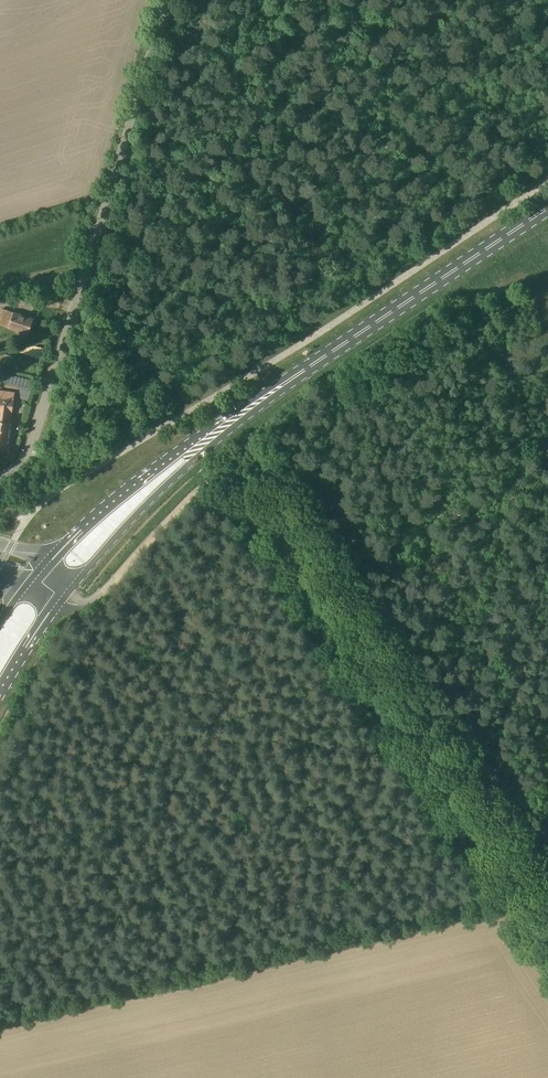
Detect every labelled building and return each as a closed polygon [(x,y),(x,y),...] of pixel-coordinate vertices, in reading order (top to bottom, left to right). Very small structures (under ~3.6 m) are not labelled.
[(14,313),(2,309),(0,314),(0,324),(29,334),(34,319),(14,313)] [(0,391),(0,444),(7,445),(15,393),(0,391)]
